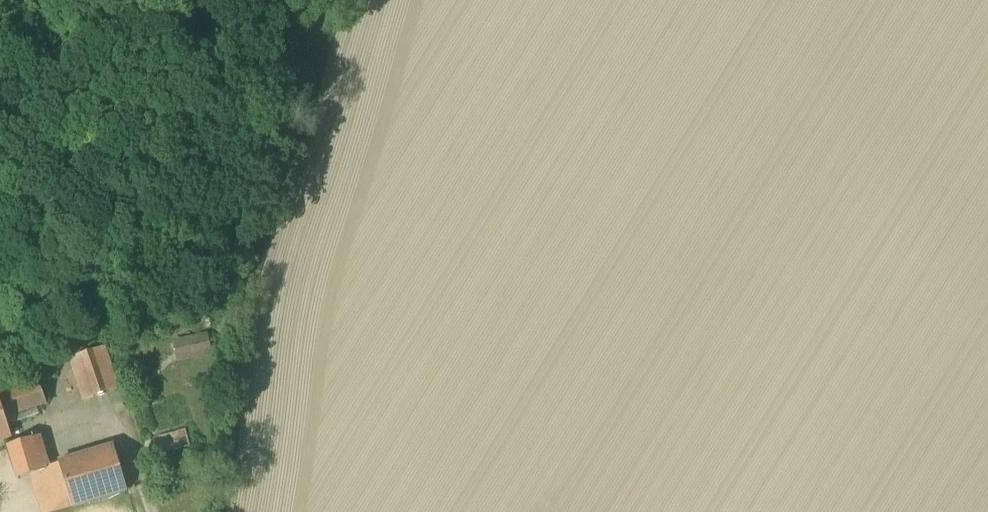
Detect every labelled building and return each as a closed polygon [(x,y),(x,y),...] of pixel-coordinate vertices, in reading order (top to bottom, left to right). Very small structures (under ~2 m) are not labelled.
[(176,341),(178,355),(210,350),(208,336),(176,341)] [(107,350),(96,353),(108,392),(119,388),(107,350)] [(77,358),(88,398),(108,392),(96,353),(77,358)] [(88,398),(77,358),(69,360),(80,400),(88,398)] [(39,384),(17,391),(20,414),(37,408),(46,405),(39,384)] [(20,414),(17,391),(0,397),(0,442),(11,438),(7,427),(4,419),(20,414)] [(4,419),(7,427),(40,416),(37,408),(20,414),(4,419)] [(7,447),(17,480),(32,476),(45,472),(44,468),(35,439),(7,447)] [(114,448),(59,464),(72,507),(72,508),(127,492),(114,448)] [(72,507),(59,464),(44,468),(45,472),(32,476),(39,499),(43,511),(56,511),(72,507)]
